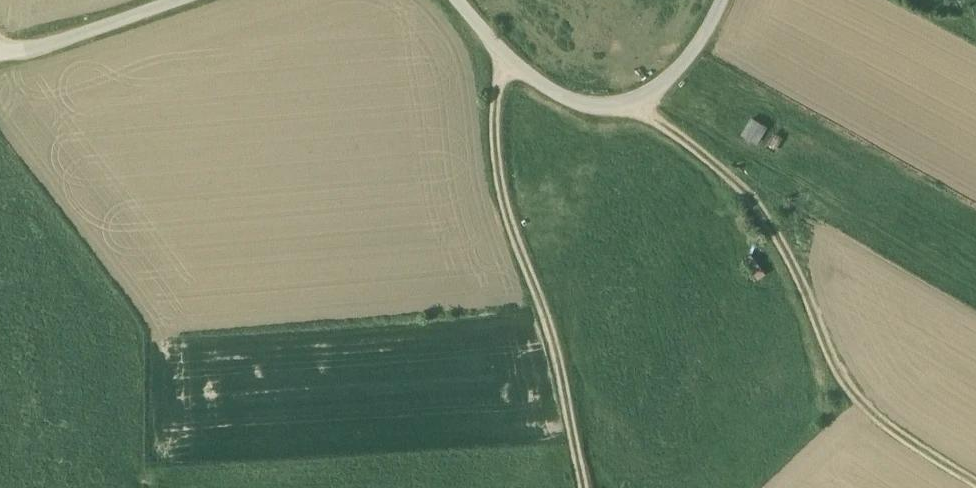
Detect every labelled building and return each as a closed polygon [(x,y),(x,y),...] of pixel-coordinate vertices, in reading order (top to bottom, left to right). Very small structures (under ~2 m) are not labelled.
[(751,119),(742,133),(757,142),(765,128),(751,119)]
